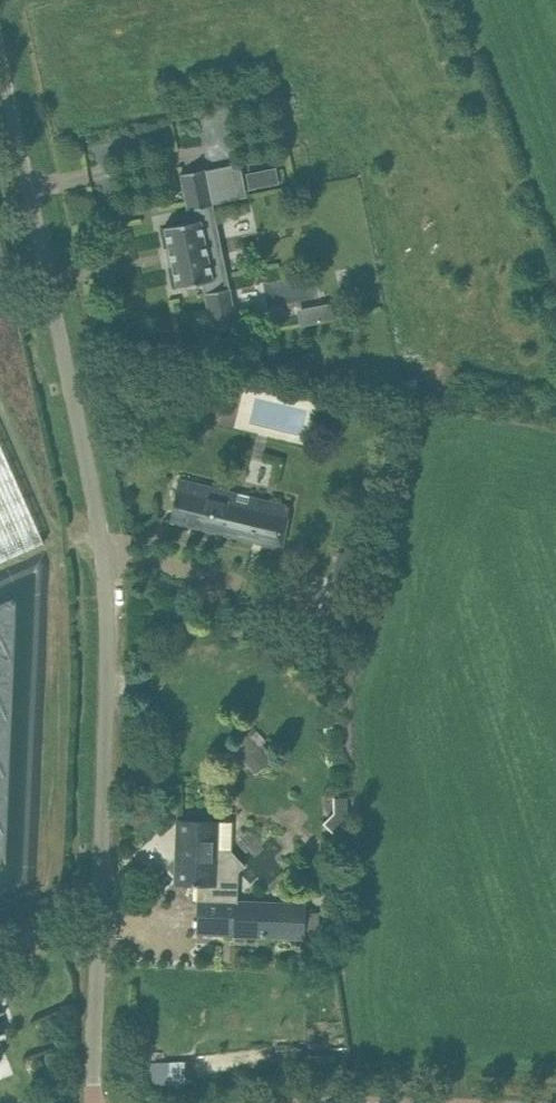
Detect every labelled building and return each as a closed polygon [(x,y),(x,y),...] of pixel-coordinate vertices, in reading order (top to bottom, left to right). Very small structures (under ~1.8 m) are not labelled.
[(250,170),(253,187),(285,182),(282,165),(250,170)] [(199,206),(213,203),(206,167),(181,172),(190,216),(165,221),(177,282),(202,277),(212,324),(237,319),(230,283),(215,286),(199,206)] [(302,307),(306,325),(342,317),(338,298),(302,307)] [(44,542),(0,442),(0,562),(44,542)] [(281,547),(292,506),(179,478),(170,520),(281,547)] [(254,726),(234,743),(245,755),(243,758),(257,774),(272,761),(271,759),(277,754),(254,726)] [(347,812),(347,796),(333,796),(333,812),(347,812)] [(220,821),(179,819),(177,853),(181,853),(180,882),(200,883),(199,900),(196,900),(196,901),(219,902),(218,933),(318,937),(319,911),(305,911),(305,903),(238,901),(239,871),(246,865),(231,849),(219,849),(220,821)] [(303,1055),(290,1055),(290,1066),(303,1066),(303,1058),(303,1055)] [(187,1059),(168,1060),(168,1081),(188,1080),(187,1059)]
